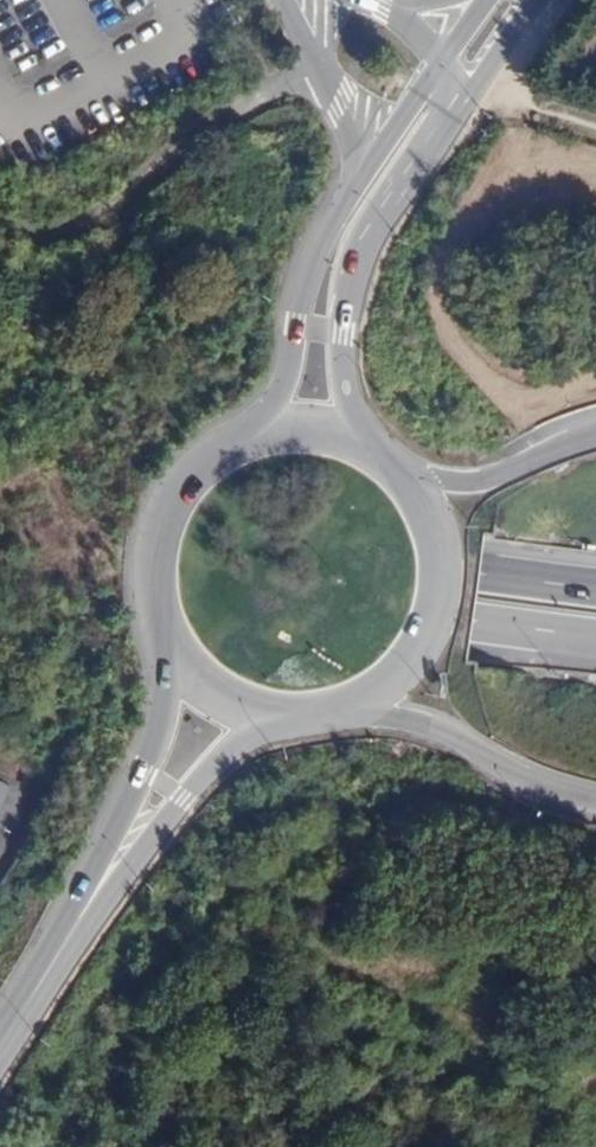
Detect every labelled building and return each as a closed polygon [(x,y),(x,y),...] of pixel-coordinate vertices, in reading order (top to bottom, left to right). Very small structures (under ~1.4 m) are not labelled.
[(14,784),(0,780),(0,826),(2,827),(14,784)]
